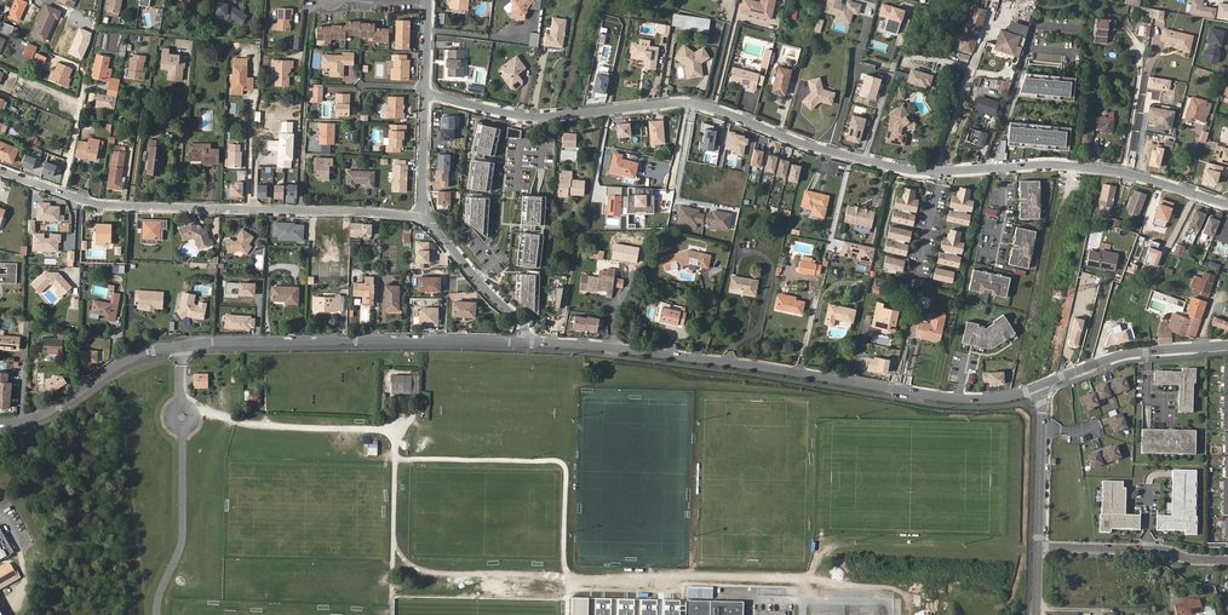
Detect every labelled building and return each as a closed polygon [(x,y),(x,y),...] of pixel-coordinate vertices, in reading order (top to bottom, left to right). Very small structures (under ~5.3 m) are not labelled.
[(107,10),(119,13),(121,0),(109,0),(107,10)] [(467,14),(468,0),(452,0),(451,12),(467,14)] [(521,20),(521,14),(523,14),(523,9),(525,8),(526,6),(532,1),(532,0),(514,0),(510,0),(500,9),(505,17),(509,17),(512,21),(515,19),(521,20)] [(760,5),(744,1),(741,14),(759,18),(760,15),(764,16),(763,19),(772,20),(776,0),(761,0),(760,5)] [(824,10),(836,14),(835,17),(849,21),(852,12),(857,13),(859,7),(846,3),(845,8),(838,6),(840,0),(827,0),(824,10)] [(1190,12),(1214,15),(1216,6),(1202,4),(1202,0),(1192,0),(1190,12)] [(230,22),(239,10),(230,4),(229,7),(227,6),(228,4),(218,3),(217,13),(227,14),(224,18),(230,22)] [(1220,3),(1218,14),(1227,17),(1227,5),(1220,3)] [(57,19),(61,12),(46,5),(32,35),(44,41),(55,17),(57,19)] [(288,29),(288,24),(288,22),(286,20),(287,18),(290,18),(290,13),(292,13),(292,8),(278,7),(277,29),(288,29)] [(970,50),(977,30),(976,30),(979,22),(980,22),(985,8),(980,7),(979,10),(972,8),(959,44),(966,46),(966,48),(970,50)] [(1153,9),(1152,17),(1159,18),(1160,10),(1153,9)] [(397,32),(407,32),(407,27),(410,27),(410,17),(397,17),(397,32)] [(564,21),(550,18),(548,36),(543,36),(541,46),(560,49),(562,37),(562,33),(564,21)] [(1112,30),(1113,22),(1094,19),(1092,42),(1104,43),(1106,30),(1112,30)] [(345,34),(359,34),(359,25),(359,23),(355,23),(355,20),(345,20),(345,25),(345,34)] [(359,35),(373,35),(374,27),(374,22),(366,22),(366,25),(359,25),(359,34),(359,35)] [(13,27),(4,23),(1,31),(9,34),(13,27)] [(669,34),(671,25),(662,23),(661,32),(669,34)] [(331,38),(345,38),(345,34),(345,25),(337,25),(337,28),(331,28),(331,30),(331,38)] [(317,40),(331,40),(331,38),(331,30),(326,30),(326,26),(317,26),(317,40)] [(94,34),(79,27),(68,54),(82,60),(94,34)] [(388,40),(388,32),(388,30),(384,30),(384,27),(374,27),(373,35),(373,40),(388,40)] [(1193,35),(1164,28),(1161,40),(1180,45),(1179,49),(1189,52),(1193,35)] [(1218,60),(1220,52),(1217,47),(1218,43),(1221,44),(1225,31),(1211,28),(1208,41),(1214,42),(1213,45),(1205,50),(1204,54),(1207,60),(1215,62),(1218,60)] [(1019,35),(1000,29),(993,48),(1018,56),(1022,45),(1018,44),(1016,43),(1019,35)] [(407,37),(407,32),(397,32),(396,46),(409,46),(410,37),(407,37)] [(606,34),(600,33),(597,44),(602,45),(604,44),(606,34)] [(639,38),(638,44),(637,55),(642,55),(641,58),(645,59),(644,65),(647,65),(647,68),(655,69),(658,47),(649,46),(650,40),(639,38)] [(28,43),(23,55),(32,58),(37,47),(28,43)] [(445,56),(445,65),(447,65),(447,72),(462,73),(462,67),(459,67),(459,56),(462,56),(463,47),(448,46),(448,56),(445,56)] [(705,49),(696,55),(686,48),(680,56),(691,64),(694,77),(704,75),(702,62),(710,57),(705,49)] [(129,75),(141,77),(142,69),(144,58),(145,58),(146,54),(134,52),(134,57),(131,57),(129,75)] [(168,53),(163,52),(162,61),(166,61),(165,67),(168,68),(170,68),(169,78),(181,79),(183,66),(184,66),(185,55),(179,55),(179,54),(168,53)] [(344,62),(353,62),(353,52),(343,53),(343,56),(323,56),(323,67),(331,67),(331,75),(343,76),(343,68),(341,66),(341,64),(343,64),(344,62)] [(47,57),(37,53),(35,59),(45,64),(47,57)] [(407,69),(407,59),(406,59),(406,54),(395,54),(394,68),(394,78),(406,78),(406,69),(407,69)] [(767,67),(768,63),(770,55),(763,54),(760,65),(767,67)] [(97,55),(92,77),(104,80),(109,57),(97,55)] [(511,71),(513,73),(522,67),(513,55),(510,57),(517,66),(511,71)] [(691,64),(680,56),(677,59),(686,65),(688,77),(694,77),(691,64)] [(506,71),(503,73),(499,76),(511,90),(515,87),(516,79),(513,73),(511,71),(517,66),(510,57),(501,64),(506,71)] [(294,60),(277,59),(277,60),(273,60),(273,68),(277,68),(277,84),(289,85),(290,77),(288,76),(288,72),(290,71),(291,71),(292,67),(294,67),(294,60)] [(246,91),(248,91),(248,79),(246,79),(246,67),(246,60),(234,60),(233,66),(233,90),(242,91),(246,91)] [(64,85),(68,77),(72,68),(59,62),(55,72),(52,80),(64,85)] [(934,71),(941,72),(942,63),(935,62),(934,71)] [(497,66),(503,73),(506,71),(501,64),(497,66)] [(729,79),(748,85),(747,87),(753,89),(756,79),(757,74),(733,66),(729,79)] [(786,91),(792,70),(779,66),(776,76),(779,77),(776,88),(786,91)] [(1227,71),(1227,69),(1220,66),(1218,73),(1226,76),(1227,71)] [(912,68),(910,74),(907,81),(930,88),(934,75),(912,68)] [(910,74),(896,70),(894,77),(907,81),(910,74)] [(601,71),(597,72),(592,98),(606,96),(609,85),(606,85),(608,73),(601,71)] [(1017,95),(1072,100),(1074,77),(1024,72),(1017,95)] [(883,80),(867,75),(861,95),(876,100),(883,80)] [(779,77),(776,76),(772,90),(785,94),(786,91),(776,88),(779,77)] [(814,91),(804,100),(812,108),(819,101),(822,100),(832,103),(835,93),(824,90),(821,77),(811,80),(814,91)] [(978,86),(981,78),(974,77),(971,85),(978,88),(978,86)] [(1009,91),(1010,81),(1000,80),(999,90),(1009,91)] [(108,83),(107,94),(116,95),(118,84),(108,83)] [(322,88),(314,88),(314,97),(322,97),(322,88)] [(906,100),(907,91),(899,90),(898,99),(906,100)] [(349,114),(350,93),(337,93),(336,109),(339,109),(339,114),(349,114)] [(404,106),(404,102),(404,94),(390,94),(390,115),(406,115),(406,110),(404,110),(404,106)] [(974,109),(992,115),(996,104),(978,98),(974,109)] [(1186,119),(1194,121),(1195,119),(1201,121),(1203,112),(1199,111),(1201,101),(1201,100),(1192,98),(1186,119)] [(903,105),(887,111),(889,116),(882,139),(899,144),(904,129),(910,126),(908,121),(904,122),(901,116),(906,114),(903,105)] [(1175,111),(1150,107),(1147,120),(1155,122),(1154,126),(1171,130),(1175,111)] [(1109,133),(1111,118),(1104,117),(1091,115),(1090,125),(1100,127),(1099,132),(1109,133)] [(440,128),(453,129),(453,117),(442,116),(442,120),(442,124),(440,124),(440,128)] [(854,116),(847,139),(859,143),(866,120),(854,116)] [(663,120),(649,121),(651,144),(665,143),(663,120)] [(212,131),(213,122),(200,121),(200,130),(212,131)] [(294,122),(282,121),(281,141),(268,140),(267,150),(278,151),(277,167),(292,167),(294,122)] [(473,134),(476,135),(479,123),(482,124),(483,123),(476,121),(473,134)] [(714,125),(702,121),(702,130),(705,131),(703,143),(700,142),(699,149),(706,150),(718,152),(720,145),(713,144),(716,131),(713,130),(714,125)] [(1006,144),(1067,150),(1069,127),(1008,121),(1006,144)] [(321,131),(321,136),(321,143),(335,143),(335,122),(319,122),(319,127),(321,127),(321,131)] [(405,134),(405,127),(406,122),(392,122),(391,142),(389,142),(389,148),(398,148),(398,142),(401,143),(402,143),(403,134),(405,134)] [(473,150),(495,155),(501,129),(482,124),(479,123),(476,135),(473,150)] [(986,147),(989,132),(979,130),(980,126),(972,124),(969,141),(972,141),(973,134),(980,135),(978,145),(986,147)] [(521,130),(507,127),(507,137),(521,139),(521,130)] [(1089,128),(1081,127),(1080,141),(1088,142),(1089,128)] [(453,129),(440,128),(440,140),(452,140),(453,129)] [(846,139),(849,132),(843,130),(841,137),(846,139)] [(736,132),(728,131),(725,149),(735,151),(735,155),(743,156),(745,144),(747,145),(748,138),(745,137),(745,135),(735,133),(736,132)] [(1203,131),(1199,141),(1205,143),(1208,132),(1203,131)] [(576,135),(565,134),(564,145),(575,146),(576,135)] [(26,141),(39,146),(41,141),(27,137),(26,141)] [(160,172),(162,159),(159,159),(161,148),(162,140),(149,139),(148,146),(151,146),(148,170),(160,172)] [(1004,139),(999,139),(995,151),(1003,152),(1004,139)] [(77,140),(74,153),(84,155),(84,154),(88,155),(88,156),(91,157),(93,143),(77,140)] [(1173,143),(1165,141),(1164,148),(1171,150),(1173,143)] [(0,142),(0,157),(12,162),(17,149),(0,142)] [(198,148),(190,147),(189,159),(204,160),(204,166),(216,167),(216,150),(209,150),(210,145),(205,144),(198,144),(198,148)] [(229,144),(229,159),(229,166),(241,167),(241,151),(239,151),(239,144),(229,144)] [(1203,145),(1199,157),(1207,159),(1210,147),(1203,145)] [(1156,151),(1152,150),(1148,165),(1160,168),(1164,148),(1157,146),(1156,151)] [(1220,146),(1216,161),(1227,164),(1227,148),(1220,146)] [(123,186),(124,180),(120,179),(123,161),(125,150),(114,148),(112,159),(108,184),(123,186)] [(764,151),(755,149),(752,164),(761,166),(764,151)] [(622,155),(614,153),(609,172),(634,178),(637,163),(631,161),(630,165),(620,163),(621,159),(622,155)] [(778,156),(769,154),(765,170),(774,172),(778,156)] [(32,170),(36,159),(25,155),(21,166),(32,170)] [(449,155),(438,155),(437,171),(448,171),(449,171),(449,155)] [(330,178),(330,163),(334,163),(334,157),(317,157),(316,173),(322,178),(330,178)] [(408,174),(410,174),(410,163),(407,163),(407,158),(398,158),(398,163),(395,163),(395,170),(397,172),(397,179),(395,180),(395,189),(409,189),(410,177),(408,177),(408,174)] [(789,160),(780,158),(777,174),(786,176),(789,160)] [(467,187),(490,191),(495,163),(472,159),(467,187)] [(52,176),(56,166),(45,162),(42,172),(52,176)] [(1222,168),(1206,163),(1202,178),(1217,183),(1222,168)] [(801,166),(792,164),(788,180),(797,182),(801,166)] [(376,168),(354,168),(354,173),(349,173),(349,185),(357,185),(357,182),(368,182),(368,185),(376,185),(376,168)] [(448,188),(448,171),(437,171),(435,171),(435,181),(440,181),(440,187),(448,188)] [(561,189),(558,189),(558,196),(567,197),(567,192),(570,192),(570,194),(583,195),(584,181),(570,180),(571,172),(559,171),(559,179),(561,179),(561,189)] [(1039,181),(1020,180),(1019,190),(1021,190),(1020,193),(1019,193),(1019,197),(1028,197),(1028,201),(1019,201),(1019,205),(1020,205),(1020,208),(1019,208),(1019,218),(1039,218),(1039,212),(1037,212),(1037,207),(1039,207),(1039,191),(1038,191),(1038,186),(1039,186),(1039,181)] [(244,182),(235,182),(235,185),(230,185),(230,197),(243,197),(244,182)] [(298,198),(299,186),(289,185),(288,198),(298,198)] [(1103,185),(1099,206),(1112,208),(1116,188),(1103,185)] [(266,200),(267,187),(257,187),(257,200),(266,200)] [(284,200),(284,187),(275,187),(274,199),(284,200)] [(653,188),(628,187),(628,214),(654,214),(653,188)] [(910,214),(911,211),(914,212),(917,201),(912,200),(914,190),(904,188),(902,198),(897,197),(894,207),(898,207),(897,211),(893,210),(891,220),(911,225),(914,215),(910,214)] [(967,225),(969,215),(966,214),(966,211),(970,211),(972,201),(967,200),(969,190),(960,188),(957,198),(952,197),(950,207),(953,208),(952,211),(949,210),(947,220),(967,225)] [(828,196),(805,191),(802,205),(813,208),(812,215),(823,217),(828,196)] [(1133,191),(1127,211),(1139,215),(1145,195),(1133,191)] [(450,206),(450,193),(439,193),(438,205),(450,206)] [(522,195),(520,223),(543,225),(545,196),(534,196),(522,195)] [(487,237),(490,198),(467,196),(465,219),(487,237)] [(37,219),(59,220),(59,207),(49,206),(50,203),(38,203),(37,219)] [(865,210),(861,209),(860,209),(857,211),(855,208),(848,206),(845,219),(855,222),(855,224),(870,228),(873,212),(869,211),(865,210)] [(691,209),(680,207),(678,222),(696,225),(696,221),(702,222),(703,214),(698,213),(698,210),(694,209),(693,210),(690,210),(691,209)] [(988,207),(986,214),(997,217),(998,210),(988,207)] [(1198,229),(1205,214),(1195,209),(1188,225),(1198,229)] [(713,215),(707,214),(706,222),(712,223),(711,226),(729,229),(732,214),(721,212),(721,214),(718,213),(718,212),(714,211),(713,215)] [(1212,237),(1219,220),(1208,216),(1202,232),(1212,237)] [(1227,218),(1217,240),(1227,244),(1227,218)] [(147,237),(147,241),(155,241),(156,237),(161,238),(161,230),(160,230),(160,226),(166,227),(166,220),(147,219),(146,227),(144,227),(143,231),(142,231),(142,237),(147,237)] [(110,245),(110,235),(107,235),(107,231),(110,231),(110,225),(96,224),(90,223),(90,235),(96,235),(96,244),(110,245)] [(205,233),(207,231),(203,229),(201,226),(198,224),(197,225),(192,223),(179,229),(185,241),(192,238),(196,240),(200,249),(213,244),(211,239),(210,239),(209,235),(206,235),(205,233)] [(290,224),(273,223),(272,236),(280,236),(282,237),(288,240),(299,241),(303,241),(304,226),(293,226),(290,225),(290,224)] [(360,224),(349,224),(349,235),(370,235),(370,225),(362,225),(362,226),(360,226),(360,224)] [(904,255),(907,245),(903,244),(904,241),(907,242),(910,231),(890,226),(887,236),(891,237),(890,241),(886,240),(884,250),(904,255)] [(1034,237),(1035,231),(1015,227),(1013,237),(1014,237),(1014,240),(1013,240),(1012,243),(1021,245),(1020,249),(1011,247),(1010,251),(1011,251),(1011,254),(1010,254),(1008,264),(1027,268),(1028,262),(1027,262),(1028,257),(1029,257),(1033,242),(1031,241),(1032,237),(1034,237)] [(238,248),(241,250),(247,254),(251,246),(248,243),(252,236),(242,229),(238,235),(239,238),(236,241),(234,242),(229,239),(225,239),(227,252),(233,251),(235,249),(238,248)] [(957,267),(959,257),(956,256),(956,252),(960,253),(962,243),(957,242),(960,232),(950,230),(947,240),(942,239),(940,249),(943,249),(943,253),(939,252),(937,262),(957,267)] [(543,235),(519,232),(515,264),(538,267),(543,235)] [(45,234),(33,233),(32,252),(58,253),(59,243),(61,243),(61,234),(50,234),(50,239),(45,238),(45,234)] [(875,248),(844,241),(840,255),(851,258),(853,252),(858,253),(857,259),(872,262),(875,248)] [(428,243),(417,243),(417,269),(423,269),(423,263),(428,263),(429,255),(427,254),(427,252),(429,252),(429,244),(428,243)] [(639,248),(615,244),(612,259),(637,264),(639,248)] [(1178,244),(1174,254),(1186,259),(1191,249),(1178,244)] [(684,250),(667,256),(671,268),(684,264),(683,261),(685,261),(700,264),(702,253),(684,250)] [(1090,253),(1088,267),(1099,269),(1100,271),(1105,272),(1107,270),(1107,268),(1116,270),(1119,255),(1109,254),(1109,257),(1099,255),(1095,254),(1094,253),(1091,253),(1090,253)] [(256,255),(255,267),(262,268),(263,255),(256,255)] [(901,271),(903,261),(886,256),(883,267),(901,271)] [(1209,260),(1207,266),(1218,270),(1220,265),(1209,260)] [(819,265),(801,261),(799,270),(814,274),(814,272),(817,272),(819,265)] [(16,270),(15,270),(15,265),(4,264),(4,266),(0,266),(0,285),(2,285),(2,283),(7,284),(7,285),(10,285),(10,284),(15,284),(16,278),(14,278),(14,274),(16,274),(16,270)] [(950,282),(953,272),(935,268),(933,278),(950,282)] [(997,295),(1006,297),(1011,278),(1001,275),(1001,276),(998,275),(998,274),(994,274),(992,282),(988,281),(990,273),(987,272),(986,273),(983,272),(984,271),(974,269),(969,288),(979,291),(979,289),(997,293),(997,295)] [(44,272),(30,284),(38,293),(49,285),(55,285),(59,288),(59,290),(63,294),(65,293),(68,290),(71,287),(58,273),(44,272)] [(1208,297),(1215,275),(1204,272),(1202,278),(1194,276),(1193,279),(1191,279),(1189,286),(1194,288),(1193,291),(1198,293),(1200,290),(1203,291),(1202,295),(1208,297)] [(513,295),(535,314),(537,274),(514,273),(513,295)] [(613,283),(614,277),(601,275),(601,277),(581,275),(579,289),(586,290),(596,292),(597,289),(606,291),(606,292),(612,293),(613,283)] [(623,284),(624,276),(614,275),(614,277),(613,283),(623,284)] [(742,293),(755,295),(758,280),(732,276),(730,288),(743,290),(742,293)] [(363,305),(373,305),(373,277),(365,277),(365,284),(354,284),(353,295),(363,296),(363,305)] [(1088,285),(1097,288),(1099,279),(1090,277),(1088,285)] [(419,278),(418,291),(440,291),(440,278),(419,278)] [(226,282),(225,293),(240,294),(240,291),(246,292),(246,294),(253,295),(254,284),(226,282)] [(873,293),(880,294),(882,286),(875,285),(873,293)] [(297,304),(298,289),(272,287),(271,300),(285,301),(285,303),(297,304)] [(385,311),(398,311),(398,287),(385,287),(385,311)] [(60,297),(63,294),(59,290),(59,288),(55,292),(60,297)] [(146,302),(146,306),(145,310),(152,310),(153,308),(161,308),(162,292),(135,291),(135,297),(139,297),(138,302),(146,302)] [(111,304),(94,301),(91,313),(109,316),(115,317),(117,305),(119,294),(113,293),(111,304)] [(177,311),(182,318),(189,314),(190,315),(191,315),(193,317),(203,319),(206,307),(199,306),(193,305),(195,295),(183,293),(181,305),(183,305),(182,307),(177,311)] [(779,296),(775,307),(801,313),(803,302),(779,296)] [(930,298),(921,296),(919,306),(928,308),(930,298)] [(324,309),(324,311),(336,312),(336,310),(340,311),(341,297),(336,297),(336,299),(314,298),(314,309),(324,309)] [(1201,319),(1207,302),(1192,298),(1186,314),(1201,319)] [(453,302),(453,316),(474,317),(475,303),(453,302)] [(853,323),(856,309),(829,303),(824,324),(833,326),(835,319),(853,323)] [(880,316),(877,327),(888,329),(889,323),(894,325),(897,311),(882,307),(883,304),(877,303),(874,315),(880,316)] [(685,311),(661,306),(658,321),(675,324),(676,323),(682,325),(685,311)] [(439,307),(419,307),(419,326),(439,326),(439,307)] [(70,308),(68,323),(78,324),(79,309),(70,308)] [(920,336),(939,341),(945,316),(933,313),(932,320),(936,321),(935,324),(931,324),(923,322),(922,324),(919,323),(917,334),(921,334),(920,336)] [(1158,337),(1159,344),(1172,343),(1172,332),(1184,336),(1194,338),(1201,319),(1186,314),(1185,317),(1173,313),(1169,323),(1161,322),(1158,333),(1158,337)] [(251,316),(225,314),(224,329),(251,330),(251,316)] [(994,322),(986,327),(978,326),(979,323),(966,321),(962,342),(969,344),(971,335),(975,336),(973,344),(988,348),(994,347),(1006,339),(1001,331),(1004,329),(1009,336),(1013,334),(1014,330),(1003,314),(993,321),(994,322)] [(874,315),(872,326),(877,327),(880,316),(874,315)] [(586,320),(575,318),(573,330),(584,332),(585,331),(597,333),(599,321),(587,319),(586,320)] [(1080,342),(1086,320),(1077,318),(1072,340),(1072,341),(1079,343),(1080,342)] [(1215,318),(1212,325),(1227,330),(1227,322),(1215,318)] [(60,339),(44,338),(44,352),(61,353),(62,347),(68,348),(69,340),(69,331),(61,330),(60,339)] [(19,338),(0,336),(0,348),(18,350),(19,338)] [(77,351),(76,362),(82,363),(82,368),(90,368),(90,363),(97,363),(97,352),(77,351)] [(1197,384),(1197,369),(1184,369),(1184,373),(1173,372),(1156,371),(1156,384),(1181,385),(1181,398),(1180,397),(1180,412),(1194,412),(1194,384),(1197,384)] [(1001,372),(983,373),(983,382),(989,382),(989,385),(1004,384),(1003,372),(1001,373),(1001,372)] [(12,378),(10,378),(11,374),(0,373),(0,407),(9,408),(12,378)] [(193,374),(193,388),(207,388),(207,374),(193,374)] [(392,376),(392,393),(411,393),(411,376),(392,376)] [(1114,394),(1128,390),(1124,378),(1115,381),(1114,380),(1109,381),(1114,394)] [(1100,399),(1114,394),(1109,381),(1105,383),(1105,384),(1096,388),(1098,392),(1100,399)] [(1117,403),(1123,401),(1121,393),(1115,395),(1117,403)] [(1089,409),(1097,406),(1096,401),(1093,394),(1080,399),(1084,412),(1089,410),(1089,409)] [(249,396),(249,407),(260,407),(260,396),(249,396)] [(1126,428),(1121,414),(1108,419),(1110,424),(1111,423),(1114,432),(1126,428)] [(1195,455),(1196,432),(1175,431),(1175,429),(1166,428),(1166,430),(1142,430),(1141,453),(1195,455)] [(378,443),(368,443),(368,455),(378,455),(378,443)] [(1120,458),(1115,446),(1106,449),(1106,448),(1101,450),(1106,463),(1120,458)] [(1092,468),(1106,463),(1101,450),(1096,451),(1097,453),(1088,456),(1092,468)] [(1193,517),(1195,472),(1171,471),(1170,504),(1164,504),(1164,512),(1170,512),(1169,517),(1155,516),(1154,531),(1183,532),(1183,536),(1194,536),(1195,517),(1193,517)] [(1124,515),(1125,488),(1122,488),(1122,482),(1101,481),(1100,514),(1099,514),(1099,532),(1110,533),(1110,529),(1130,529),(1130,515),(1124,515)] [(1139,530),(1139,515),(1130,515),(1130,529),(1139,530)] [(13,552),(0,530),(0,560),(13,552)] [(17,576),(9,562),(0,568),(0,586),(17,576)] [(1175,604),(1177,614),(1182,614),(1202,610),(1200,599),(1175,604)] [(611,601),(595,601),(594,614),(611,614),(611,601)] [(620,614),(634,614),(635,602),(620,601),(620,614)] [(685,601),(684,614),(709,614),(709,602),(685,601)] [(642,614),(657,614),(657,602),(643,602),(642,614)] [(742,602),(709,602),(709,614),(741,614),(742,602)] [(679,603),(665,603),(664,614),(678,614),(679,603)]
